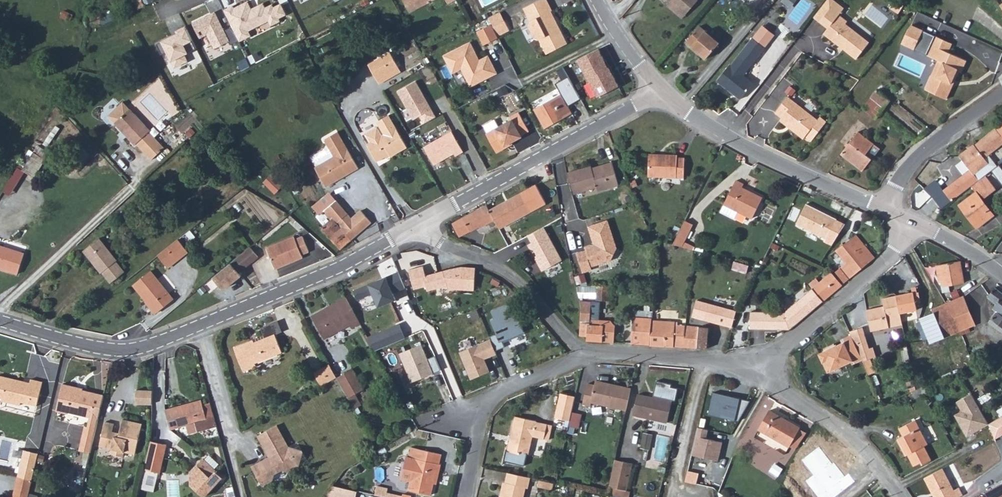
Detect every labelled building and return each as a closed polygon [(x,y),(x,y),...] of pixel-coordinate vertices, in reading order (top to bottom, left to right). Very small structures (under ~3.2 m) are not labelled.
[(429,0),(405,0),(409,10),(429,0)] [(548,53),(553,50),(568,42),(549,0),(537,0),(526,5),(531,18),(530,25),(534,35),(542,38),(548,53)] [(697,0),(666,0),(671,4),(668,7),(682,19),(697,0)] [(842,2),(841,0),(825,0),(815,12),(826,22),(831,27),(843,11),(847,6),(842,2)] [(495,25),(505,21),(501,11),(491,16),(495,25)] [(858,55),(866,46),(873,37),(864,31),(858,26),(849,19),(850,17),(843,11),(831,27),(828,32),(842,43),(858,55)] [(215,13),(192,24),(200,39),(207,35),(214,48),(228,41),(230,46),(240,41),(232,26),(224,30),(215,13)] [(716,38),(697,20),(684,35),(704,53),(716,38)] [(495,25),(500,35),(510,31),(505,21),(495,25)] [(957,70),(959,71),(962,72),(967,62),(948,53),(952,43),(910,24),(901,43),(940,61),(933,75),(937,77),(931,91),(947,99),(952,87),(951,84),(957,70)] [(760,25),(750,35),(761,46),(771,34),(760,25)] [(185,31),(161,43),(174,69),(188,62),(181,48),(191,43),(185,31)] [(727,61),(726,60),(713,75),(734,94),(747,80),(738,71),(761,46),(750,35),(727,61)] [(472,39),(445,51),(449,61),(455,58),(459,68),(463,66),(471,84),(497,72),(493,63),(488,65),(484,56),(481,58),(472,39)] [(599,49),(578,60),(587,78),(609,67),(606,60),(604,60),(599,49)] [(381,77),(404,65),(396,51),(373,62),(381,77)] [(407,71),(404,65),(381,77),(384,82),(407,71)] [(609,67),(587,78),(597,97),(619,86),(612,75),(614,74),(610,67),(609,67)] [(952,87),(959,71),(957,70),(951,84),(952,87)] [(937,77),(933,75),(927,89),(931,91),(937,77)] [(535,110),(545,128),(572,113),(568,106),(581,99),(568,77),(555,84),(562,96),(535,110)] [(416,80),(396,91),(411,119),(431,108),(416,80)] [(875,98),(872,96),(863,107),(867,109),(875,98)] [(821,116),(818,119),(792,98),(776,115),(781,119),(780,121),(805,140),(807,137),(812,142),(827,121),(821,116)] [(884,106),(875,98),(867,109),(865,112),(877,118),(884,106)] [(126,102),(111,116),(135,142),(137,140),(152,157),(164,147),(149,131),(151,129),(126,102)] [(392,113),(380,119),(386,132),(370,140),(379,157),(391,151),(393,154),(409,146),(392,113)] [(485,135),(494,154),(504,150),(503,148),(520,140),(519,139),(527,135),(518,116),(510,120),(511,123),(485,135)] [(958,154),(973,175),(989,164),(985,158),(1001,147),(1001,128),(996,132),(995,131),(973,145),(972,145),(958,154)] [(860,166),(873,150),(875,147),(875,144),(855,129),(838,152),(840,153),(841,152),(854,161),(860,166)] [(318,167),(328,187),(362,170),(343,133),(329,140),(338,157),(318,167)] [(453,133),(426,146),(433,162),(454,152),(457,157),(463,154),(453,133)] [(47,159),(36,151),(23,169),(33,177),(47,159)] [(677,169),(651,160),(644,180),(678,191),(684,175),(677,172),(677,169)] [(578,166),(569,167),(573,189),(599,185),(600,187),(618,183),(614,163),(578,168),(578,166)] [(268,174),(263,186),(278,193),(284,182),(268,174)] [(998,190),(987,174),(971,185),(976,194),(960,205),(978,230),(996,218),(983,200),(998,190)] [(963,175),(943,189),(951,200),(971,185),(963,175)] [(490,202),(466,217),(472,227),(481,223),(483,224),(498,216),(502,223),(536,206),(525,188),(493,205),(490,202)] [(742,191),(735,188),(720,216),(734,224),(738,218),(750,224),(760,204),(741,194),(742,191)] [(330,221),(348,241),(370,224),(360,211),(350,219),(336,200),(323,209),(331,220),(330,221)] [(833,221),(803,207),(795,225),(825,240),(833,221)] [(562,219),(572,219),(571,209),(562,210),(562,219)] [(575,250),(579,270),(589,267),(588,264),(608,260),(615,248),(607,219),(588,224),(592,239),(590,244),(583,245),(584,248),(575,250)] [(340,247),(348,241),(330,221),(326,224),(322,227),(340,247)] [(683,226),(671,248),(679,250),(682,243),(690,229),(683,226)] [(544,227),(528,236),(532,243),(528,245),(542,270),(562,260),(544,227)] [(295,232),(268,242),(275,262),(303,253),(302,250),(309,248),(304,233),(296,235),(295,232)] [(99,234),(82,247),(108,280),(124,267),(99,234)] [(848,275),(871,256),(853,236),(832,255),(848,275)] [(176,238),(156,252),(164,264),(184,250),(176,238)] [(682,243),(679,250),(691,253),(693,254),(695,249),(682,243)] [(251,244),(229,259),(237,269),(259,254),(251,244)] [(0,245),(0,268),(16,273),(23,252),(0,245)] [(227,264),(209,280),(220,292),(238,277),(227,264)] [(934,267),(938,285),(941,284),(942,297),(950,295),(949,290),(960,288),(955,264),(934,267)] [(453,265),(425,273),(423,265),(408,270),(415,290),(427,286),(428,291),(446,286),(448,289),(474,290),(474,266),(464,266),(453,265)] [(745,270),(732,266),(730,271),(743,276),(745,270)] [(146,268),(128,282),(139,298),(142,296),(151,307),(166,296),(146,268)] [(832,270),(811,289),(821,300),(837,285),(842,281),(832,270)] [(399,273),(356,290),(359,298),(371,294),(377,308),(397,300),(394,294),(406,289),(399,273)] [(908,291),(894,295),(896,311),(899,310),(900,305),(926,304),(925,286),(908,287),(908,291)] [(609,287),(597,287),(596,300),(608,300),(609,287)] [(789,329),(821,300),(811,289),(810,287),(783,312),(751,311),(750,327),(789,329)] [(896,311),(894,295),(883,299),(884,304),(866,310),(872,333),(890,327),(887,317),(897,314),(896,311)] [(330,313),(327,310),(314,317),(325,340),(351,327),(352,330),(361,326),(349,298),(339,302),(340,304),(342,308),(330,313)] [(447,310),(458,306),(455,300),(444,302),(447,310)] [(581,306),(579,335),(587,336),(587,342),(616,344),(617,327),(611,321),(596,320),(597,302),(579,301),(581,306)] [(697,301),(694,312),(734,322),(737,311),(697,301)] [(995,342),(1001,334),(1001,309),(993,303),(983,316),(991,322),(982,335),(995,342)] [(340,304),(327,310),(330,313),(342,308),(340,304)] [(513,304),(491,312),(494,319),(491,321),(496,334),(490,336),(491,339),(496,351),(504,347),(502,341),(524,332),(513,304)] [(935,311),(941,337),(964,332),(959,306),(935,311)] [(907,344),(941,337),(935,311),(914,315),(914,319),(903,322),(907,344)] [(651,319),(649,345),(676,345),(677,326),(672,326),(672,316),(654,315),(651,319)] [(635,318),(632,344),(649,345),(651,319),(635,318)] [(283,320),(266,327),(270,337),(260,341),(259,339),(239,347),(249,370),(262,366),(260,362),(288,351),(280,334),(288,331),(283,320)] [(677,326),(676,345),(686,346),(687,326),(680,326),(677,326)] [(699,327),(687,326),(686,346),(699,348),(699,327)] [(710,328),(699,327),(699,348),(712,349),(710,328)] [(849,330),(850,332),(851,333),(860,354),(873,351),(870,342),(863,344),(857,328),(849,330)] [(860,354),(851,333),(841,337),(842,340),(819,350),(822,358),(825,356),(830,366),(831,365),(833,366),(837,365),(838,363),(850,357),(851,360),(861,356),(860,354)] [(368,337),(365,338),(371,349),(374,348),(368,337)] [(491,339),(460,352),(471,380),(490,372),(485,359),(498,354),(496,351),(491,339)] [(421,345),(400,354),(411,382),(432,374),(421,345)] [(340,373),(333,361),(327,365),(333,378),(341,375),(340,373)] [(356,364),(340,373),(341,375),(351,394),(368,386),(356,364)] [(318,370),(325,383),(333,378),(327,365),(318,370)] [(907,369),(910,380),(917,379),(916,375),(919,374),(918,367),(907,369)] [(18,372),(0,368),(0,395),(16,399),(18,394),(35,399),(40,374),(26,370),(25,374),(24,377),(17,376),(18,372)] [(591,401),(625,411),(632,390),(597,380),(595,387),(586,384),(581,403),(590,406),(591,401)] [(99,406),(102,394),(82,389),(82,386),(61,382),(54,410),(66,413),(68,412),(91,417),(93,405),(99,406)] [(552,413),(565,416),(572,393),(558,389),(552,413)] [(637,391),(637,393),(632,411),(664,419),(669,399),(637,391)] [(714,393),(709,414),(739,420),(751,401),(714,393)] [(971,393),(957,402),(962,411),(955,415),(967,436),(989,424),(971,393)] [(97,418),(99,406),(93,405),(91,417),(97,418)] [(220,433),(213,408),(203,411),(201,405),(166,414),(171,435),(187,431),(190,440),(220,433)] [(803,428),(774,411),(763,429),(792,447),(803,428)] [(536,417),(514,413),(507,449),(521,451),(521,449),(528,451),(532,433),(548,436),(550,422),(536,419),(536,417)] [(989,424),(994,439),(1001,434),(1001,416),(989,424)] [(123,451),(133,453),(140,423),(122,419),(118,432),(117,437),(110,435),(111,431),(113,422),(104,419),(97,445),(111,447),(109,453),(121,457),(123,451)] [(912,422),(899,429),(904,437),(897,441),(903,450),(907,448),(915,462),(919,460),(922,465),(933,459),(926,446),(930,444),(916,420),(912,422)] [(303,466),(292,446),(280,425),(260,436),(271,457),(254,467),(265,487),(276,481),(273,476),(289,468),(292,472),(303,466)] [(697,428),(691,455),(718,461),(723,442),(706,439),(708,430),(697,428)] [(652,435),(643,434),(641,448),(649,450),(652,435)] [(301,441),(292,446),(303,466),(313,461),(301,441)] [(29,472),(35,445),(21,442),(15,469),(29,472)] [(163,448),(149,444),(146,456),(142,474),(157,477),(163,448)] [(438,469),(441,470),(443,462),(442,461),(444,453),(414,447),(413,455),(417,456),(410,487),(432,492),(435,480),(438,469)] [(610,457),(602,482),(618,486),(625,462),(610,457)] [(192,474),(193,487),(204,496),(208,496),(225,478),(205,459),(192,474)] [(273,476),(276,481),(281,483),(290,478),(292,472),(289,468),(273,476)] [(29,472),(15,469),(9,491),(13,492),(12,495),(20,496),(19,496),(23,496),(29,472)] [(531,475),(507,470),(501,496),(523,496),(526,486),(528,487),(531,475)] [(923,480),(931,495),(933,494),(935,496),(942,496),(952,492),(941,470),(923,480)] [(553,487),(554,480),(547,478),(541,477),(539,484),(553,487)] [(337,484),(331,496),(358,496),(359,489),(337,484)] [(378,484),(376,493),(387,496),(387,491),(388,492),(389,487),(378,484)] [(984,496),(1001,496),(1001,488),(984,496)]
